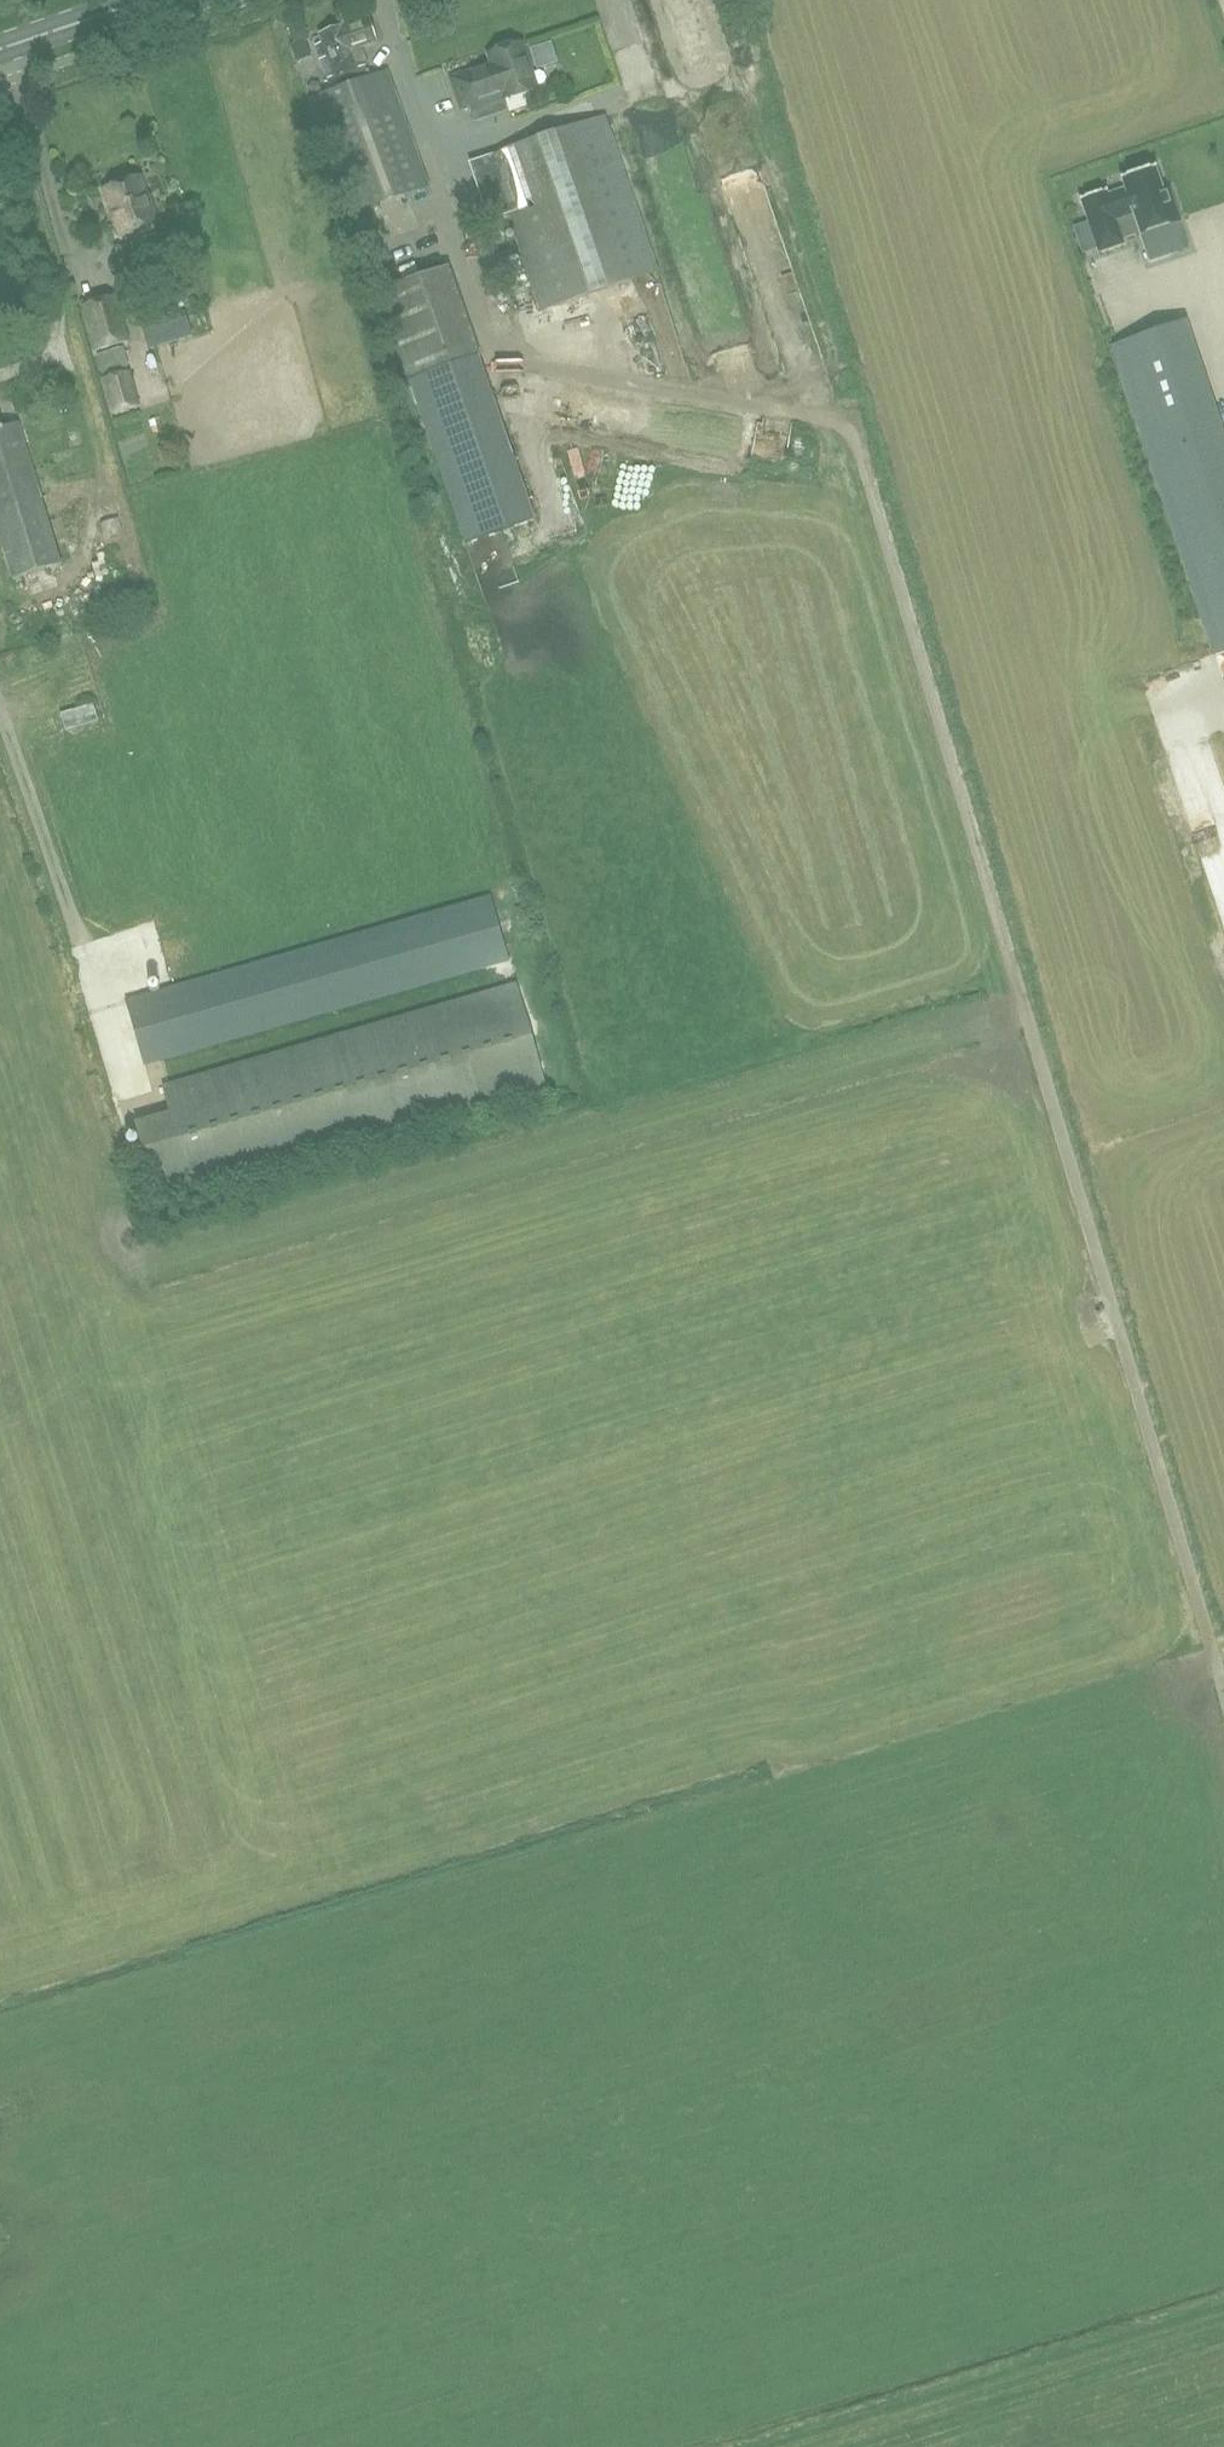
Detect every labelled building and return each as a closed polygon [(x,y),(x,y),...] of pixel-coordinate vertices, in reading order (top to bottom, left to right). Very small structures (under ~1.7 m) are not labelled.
[(311,100),(351,215),(429,187),(396,96),(383,100),(375,76),(372,77),(362,48),(377,43),(369,19),(343,28),(342,27),(320,35),(323,44),(316,47),(332,92),(311,100)] [(537,90),(522,44),(490,55),(493,66),(452,80),(462,110),(503,96),(505,101),(537,90)] [(557,64),(550,44),(530,51),(537,71),(557,64)] [(542,310),(657,271),(604,118),(490,157),(468,164),(489,222),(510,215),(542,310)] [(1081,199),(1079,200),(1080,202),(1081,201),(1098,253),(1123,244),(1121,239),(1139,233),(1149,262),(1171,255),(1162,228),(1180,222),(1169,191),(1163,193),(1155,170),(1157,169),(1156,167),(1154,168),(1122,179),(1122,178),(1120,179),(1121,181),(1122,181),(1125,190),(1107,196),(1106,193),(1107,193),(1107,190),(1105,191),(1081,199)] [(116,238),(159,224),(151,197),(149,198),(142,177),(101,191),(116,238)] [(397,204),(386,211),(395,227),(406,220),(397,204)] [(410,384),(478,360),(446,268),(378,292),(410,384)] [(151,279),(161,308),(186,300),(175,270),(151,279)] [(114,299),(80,307),(92,352),(125,343),(114,299)] [(186,317),(140,329),(144,341),(178,332),(180,340),(191,337),(186,317)] [(1121,374),(1165,506),(1223,487),(1223,451),(1190,351),(1182,325),(1112,348),(1121,374)] [(124,375),(100,381),(108,415),(133,408),(124,375)] [(59,563),(14,422),(0,427),(0,541),(12,577),(59,563)] [(66,731),(99,720),(94,704),(61,714),(66,731)] [(146,1064),(509,960),(491,897),(128,1002),(146,1064)] [(158,1205),(193,1195),(548,1091),(516,983),(162,1087),(170,1112),(134,1123),(158,1205)]
